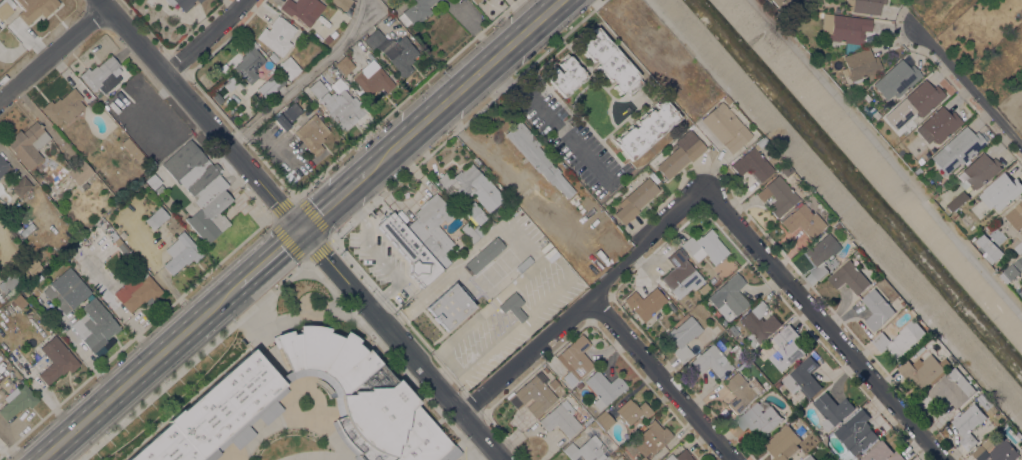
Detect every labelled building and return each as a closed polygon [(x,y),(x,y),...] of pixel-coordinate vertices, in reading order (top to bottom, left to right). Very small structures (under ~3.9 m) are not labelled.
[(0,1),(1,0),(11,0),(15,5),(12,8),(14,10),(3,19),(1,20),(0,19),(0,1)] [(22,9),(14,0),(57,0),(59,3),(54,8),(43,18),(40,14),(27,25),(17,14),(22,9)] [(171,7),(165,0),(194,0),(193,2),(194,4),(185,12),(177,3),(171,7)] [(279,8),(286,0),(292,0),(295,2),(296,0),(319,0),(320,1),(319,2),(324,6),(309,27),(301,22),(302,21),(292,14),(291,16),(279,8)] [(345,11),(330,0),(353,0),(345,11)] [(415,1),(414,0),(436,0),(428,7),(432,11),(419,22),(417,20),(413,24),(411,21),(405,26),(397,17),(403,12),(402,12),(415,1)] [(780,11),(770,0),(790,0),(789,1),(790,3),(780,11)] [(845,12),(846,0),(885,0),(885,3),(881,3),(879,13),(879,14),(851,11),(851,13),(845,12)] [(842,7),(841,13),(832,12),(833,5),(842,7)] [(871,19),(870,31),(863,30),(861,46),(846,52),(843,51),(844,42),(829,40),(827,37),(827,33),(820,32),(822,13),(871,19)] [(297,29),(288,40),(292,43),(281,57),(256,37),(264,26),(269,30),(271,26),(269,25),(277,15),(279,16),(280,16),(297,29)] [(640,75),(638,77),(643,82),(630,95),(625,89),(621,93),(621,92),(619,94),(617,92),(619,90),(616,87),(616,86),(614,88),(612,86),(616,82),(613,79),(609,82),(607,80),(609,78),(605,75),(603,76),(600,72),(602,71),(599,67),(597,68),(595,66),(599,63),(596,59),(594,61),(593,61),(592,63),(590,60),(591,59),(588,55),(587,56),(583,52),(584,51),(581,48),(578,51),(574,47),(597,27),(640,75)] [(404,34),(410,41),(409,42),(419,53),(415,56),(416,58),(409,64),(414,69),(404,77),(403,76),(401,77),(397,72),(399,71),(383,52),(375,46),(372,49),(364,39),(377,28),(385,37),(395,40),(396,41),(404,34)] [(334,30),(338,34),(333,38),(329,34),(334,30)] [(328,34),(333,39),(328,44),(323,39),(328,34)] [(257,46),(255,48),(266,60),(253,70),(259,77),(250,84),(234,66),(242,60),(240,58),(245,54),(240,49),(249,41),(251,43),(253,41),(254,40),(258,45),(257,46)] [(868,46),(872,57),(876,56),(881,70),(860,78),(862,83),(853,87),(851,80),(850,80),(849,79),(848,79),(846,74),(842,76),(840,69),(845,67),(841,56),(868,46)] [(268,55),(273,51),(279,58),(274,62),(268,55)] [(822,56),(816,60),(812,55),(817,51),(822,56)] [(560,73),(564,69),(558,63),(563,59),(562,57),(567,53),(576,63),(577,61),(580,65),(579,66),(588,76),(581,82),(580,81),(578,83),(579,83),(572,89),(572,88),(570,90),(571,91),(567,95),(566,95),(563,97),(543,74),(549,69),(550,70),(555,66),(560,73)] [(121,70),(114,76),(118,81),(108,90),(101,82),(99,84),(100,85),(93,91),(79,76),(85,70),(85,69),(88,67),(90,70),(96,65),(97,67),(111,54),(120,64),(118,66),(121,70)] [(355,66),(345,75),(336,65),(334,66),(332,64),(335,61),(336,62),(345,54),(355,66)] [(301,70),(289,80),(277,66),(289,55),(301,70)] [(900,58),(908,67),(912,64),(915,68),(916,68),(922,75),(898,96),(894,96),(892,94),(885,100),(872,86),(875,84),(874,83),(880,77),(900,58)] [(395,84),(386,92),(382,87),(377,91),(375,90),(368,96),(365,93),(361,97),(354,89),(356,88),(358,91),(361,88),(351,76),(360,68),(361,69),(372,59),(395,84)] [(219,68),(224,63),(229,68),(224,73),(219,68)] [(285,82),(276,90),(265,99),(256,88),(276,72),(285,82)] [(318,99),(327,91),(330,95),(333,92),(336,94),(337,94),(329,85),(339,76),(347,86),(344,88),(359,106),(353,111),(354,113),(348,118),(353,123),(344,131),(327,112),(329,111),(321,102),(318,99)] [(328,89),(317,99),(308,88),(318,79),(328,89)] [(924,79),(932,88),(936,85),(945,95),(921,117),(917,116),(914,113),(908,118),(896,104),(904,98),(903,97),(924,79)] [(221,81),(224,85),(218,89),(215,86),(221,81)] [(74,87),(83,97),(79,100),(85,106),(65,123),(62,119),(56,125),(41,108),(50,100),(53,103),(59,98),(60,99),(74,87)] [(730,100),(726,104),(720,97),(725,94),(730,100)] [(855,105),(851,101),(857,96),(860,100),(855,105)] [(631,160),(628,156),(627,157),(621,151),(622,150),(617,143),(619,142),(615,137),(617,135),(618,137),(622,134),(621,132),(625,129),(626,130),(630,127),(629,125),(631,124),(634,128),(638,124),(634,120),(636,118),(638,120),(642,117),(640,115),(644,111),(646,113),(649,110),(648,108),(650,106),(654,111),(658,107),(654,103),(656,101),(657,103),(663,97),(680,117),(631,160)] [(94,98),(99,103),(92,109),(87,104),(94,98)] [(894,104),(885,113),(880,107),(889,99),(894,104)] [(259,101),(262,105),(257,110),(253,106),(259,101)] [(274,119),(295,101),(302,110),(288,122),(291,125),(284,131),(274,119)] [(751,135),(740,144),(741,145),(731,154),(700,119),(720,101),(751,135)] [(941,105),(949,114),(953,111),(955,113),(954,114),(959,119),(962,122),(938,143),(934,143),(931,139),(926,143),(914,129),(941,105)] [(307,120),(315,113),(321,120),(320,121),(322,123),(324,121),(327,125),(325,127),(329,132),(323,137),(325,139),(320,143),(324,148),(322,150),(318,155),(317,154),(315,156),(293,132),(307,120)] [(558,188),(557,189),(553,184),(552,185),(542,173),(543,172),(538,171),(504,134),(520,120),(540,143),(538,145),(552,161),(550,162),(554,167),(556,166),(561,172),(559,173),(576,191),(567,198),(558,188)] [(36,150),(43,157),(29,169),(4,141),(10,135),(11,136),(19,129),(22,133),(36,121),(50,137),(36,150)] [(965,125),(973,134),(976,131),(986,142),(968,158),(968,157),(967,159),(969,161),(964,165),(962,163),(957,163),(944,175),(929,157),(965,125)] [(679,145),(682,149),(696,136),(706,148),(691,161),(689,160),(668,179),(656,166),(679,145)] [(759,182),(747,168),(739,176),(729,165),(739,157),(752,145),(753,146),(755,144),(754,142),(760,136),(765,141),(755,150),(773,170),(759,182)] [(147,159),(141,165),(121,142),(127,137),(136,147),(147,159)] [(200,208),(194,201),(196,199),(185,186),(199,173),(196,169),(179,184),(162,165),(191,139),(211,162),(214,160),(221,168),(218,171),(221,174),(220,175),(229,184),(224,189),(233,199),(220,211),(231,223),(228,226),(227,225),(207,243),(184,218),(186,216),(187,217),(188,216),(189,217),(192,215),(200,208)] [(982,151),(990,160),(993,157),(1003,168),(986,183),(988,185),(980,192),(978,189),(975,189),(972,185),(967,190),(955,176),(982,151)] [(11,167),(0,177),(0,154),(11,167)] [(82,160),(93,173),(78,185),(68,173),(82,160)] [(488,212),(473,195),(474,194),(473,193),(465,200),(456,190),(451,194),(437,179),(445,171),(451,178),(460,170),(461,172),(471,163),(483,176),(484,176),(487,179),(487,178),(504,197),(489,211),(488,212)] [(791,171),(784,177),(778,170),(785,164),(786,163),(792,170),(791,171)] [(917,167),(920,170),(915,175),(912,171),(917,167)] [(1021,182),(1021,192),(1002,210),(999,210),(995,206),(991,209),(980,196),(985,192),(984,190),(1006,172),(1013,180),(1017,177),(1020,180),(1020,181),(1021,182)] [(776,218),(767,207),(775,200),(770,194),(762,202),(755,194),(764,186),(763,186),(776,174),(798,198),(776,218)] [(23,175),(32,185),(20,196),(18,193),(16,194),(12,189),(13,188),(11,185),(23,175)] [(648,176),(659,190),(637,209),(639,211),(623,225),(613,213),(621,207),(618,203),(648,176)] [(165,189),(160,194),(149,183),(155,178),(165,189)] [(86,181),(89,185),(84,189),(81,186),(86,181)] [(965,190),(971,197),(950,216),(946,211),(951,207),(949,205),(965,190)] [(941,195),(937,199),(933,195),(936,191),(941,195)] [(450,261),(422,287),(421,285),(419,287),(416,284),(418,283),(412,276),(411,278),(409,275),(410,274),(408,272),(410,270),(411,263),(409,261),(408,262),(402,255),(403,254),(402,253),(401,254),(396,248),(397,247),(396,245),(394,246),(389,241),(390,240),(389,238),(388,239),(383,233),(384,232),(383,231),(381,232),(376,226),(378,225),(376,223),(391,210),(406,226),(416,218),(413,214),(420,208),(418,206),(426,199),(427,200),(435,192),(455,214),(446,222),(444,219),(437,225),(454,243),(447,250),(449,251),(445,255),(450,261)] [(467,212),(464,209),(474,201),(488,217),(478,225),(467,212)] [(822,227),(809,239),(797,225),(788,232),(779,221),(788,213),(788,214),(802,202),(817,220),(822,227)] [(1006,216),(1021,202),(1021,228),(1019,231),(1006,216)] [(148,224),(147,225),(143,222),(145,220),(144,220),(154,211),(159,206),(168,217),(153,230),(148,224)] [(829,225),(826,221),(831,217),(834,221),(829,225)] [(487,231),(484,227),(492,220),(495,223),(487,231)] [(31,222),(35,227),(24,237),(19,232),(31,222)] [(479,237),(472,243),(469,239),(460,227),(466,222),(472,229),(479,237)] [(477,225),(484,233),(480,237),(479,237),(472,229),(477,225)] [(714,265),(708,257),(709,256),(706,253),(697,261),(691,254),(690,255),(680,244),(691,235),(695,239),(700,235),(701,236),(710,228),(717,235),(715,236),(729,252),(714,265)] [(165,249),(177,238),(176,236),(183,230),(204,254),(197,260),(198,260),(196,262),(192,259),(187,264),(185,262),(172,275),(163,264),(171,257),(165,249)] [(827,232),(840,247),(831,254),(830,253),(822,261),(830,271),(819,281),(811,271),(815,267),(810,261),(811,260),(803,251),(810,245),(811,246),(827,232)] [(1005,253),(998,261),(997,261),(994,264),(984,255),(988,251),(987,250),(985,253),(980,249),(983,246),(978,241),(986,234),(1005,253)] [(496,236),(505,246),(473,274),(464,263),(496,236)] [(129,250),(125,254),(118,245),(122,242),(129,250)] [(660,278),(674,266),(666,258),(677,248),(686,257),(685,258),(704,280),(694,288),(692,285),(678,298),(672,291),(660,278)] [(528,255),(533,260),(520,273),(515,267),(528,255)] [(43,267),(33,276),(24,266),(34,257),(40,264),(43,267)] [(872,283),(858,295),(846,281),(838,289),(829,278),(838,270),(839,270),(851,259),(872,283)] [(143,300),(130,312),(113,293),(136,273),(132,269),(139,264),(163,291),(147,304),(145,301),(143,300)] [(1021,273),(1014,279),(1007,271),(1014,264),(1021,273)] [(92,292),(72,309),(72,308),(63,315),(56,307),(60,303),(54,297),(50,300),(42,291),(51,284),(50,283),(69,266),(92,292)] [(736,271),(746,282),(745,283),(746,284),(738,290),(749,303),(736,315),(729,307),(722,314),(707,297),(736,271)] [(1001,275),(1004,272),(1012,281),(1008,284),(1001,275)] [(26,296),(22,291),(33,282),(37,287),(26,296)] [(446,330),(439,321),(438,322),(433,316),(434,315),(426,307),(454,282),(474,305),(446,330)] [(705,282),(710,287),(702,294),(697,289),(705,282)] [(655,286),(667,300),(643,321),(632,308),(632,309),(623,299),(634,290),(642,298),(655,286)] [(897,312),(884,323),(885,323),(875,332),(865,321),(874,313),(862,299),(876,287),(897,312)] [(527,317),(521,323),(508,308),(503,313),(498,306),(502,302),(502,301),(514,291),(524,301),(518,306),(519,308),(527,317)] [(110,314),(109,314),(121,328),(115,333),(114,332),(106,339),(103,336),(99,340),(103,345),(94,353),(71,326),(79,320),(78,319),(86,312),(82,307),(94,296),(110,314)] [(764,321),(773,313),(782,324),(754,349),(744,338),(751,333),(739,319),(761,300),(768,308),(760,316),(764,321)] [(690,314),(703,329),(695,336),(694,335),(685,343),(693,354),(683,363),(672,351),(677,346),(666,333),(673,327),(675,328),(690,314)] [(738,331),(733,336),(726,328),(731,323),(738,331)] [(221,453),(213,459),(126,459),(169,422),(168,420),(180,409),(182,410),(253,348),(279,378),(283,375),(286,373),(289,371),(291,370),(283,351),(282,351),(280,347),(277,348),(272,337),(275,336),(275,335),(279,333),(286,331),(290,330),(292,329),(293,333),(299,332),(299,325),(302,324),(308,324),(314,325),(322,326),(328,327),(330,328),(329,331),(338,335),(343,337),(346,330),(349,332),(354,335),(360,339),(357,342),(362,346),(366,351),(368,348),(381,362),(380,363),(396,380),(398,378),(419,401),(416,404),(453,445),(454,444),(462,452),(453,459),(449,459),(446,457),(443,459),(356,459),(353,457),(355,455),(352,452),(346,446),(343,442),(341,439),(337,434),(335,429),(331,421),(335,420),(335,419),(346,414),(345,413),(343,407),(342,400),(341,396),(329,397),(328,393),(333,391),(330,386),(327,382),(323,379),(318,377),(312,375),(307,374),(302,375),(296,377),(291,379),(287,382),(285,384),(289,390),(276,401),(283,409),(266,424),(259,417),(249,425),(256,433),(238,449),(231,441),(219,451),(221,453)] [(789,324),(800,336),(794,340),(806,353),(798,360),(797,358),(782,372),(769,357),(777,350),(769,341),(773,338),(789,324)] [(918,346),(907,356),(906,355),(899,361),(888,348),(882,353),(872,341),(883,331),(891,341),(901,332),(900,331),(907,325),(920,339),(916,343),(918,346)] [(556,356),(582,333),(591,344),(582,351),(594,365),(570,386),(561,377),(568,370),(556,356)] [(52,362),(39,347),(40,347),(37,344),(41,341),(44,344),(55,334),(80,364),(71,372),(68,369),(62,374),(61,373),(47,385),(38,374),(46,367),(52,362)] [(695,357),(694,356),(699,352),(700,353),(713,342),(721,353),(723,351),(726,355),(725,356),(731,363),(732,362),(734,364),(733,366),(734,367),(720,379),(708,365),(700,373),(690,362),(695,357)] [(735,344),(741,350),(735,356),(729,350),(735,344)] [(932,382),(924,390),(913,378),(909,381),(898,369),(908,359),(913,364),(920,358),(925,364),(928,361),(926,359),(932,353),(941,363),(947,358),(951,363),(946,368),(948,371),(934,384),(932,382)] [(800,365),(799,364),(809,355),(819,366),(811,374),(822,388),(809,399),(799,388),(793,394),(782,380),(800,365)] [(978,391),(958,409),(946,396),(937,403),(928,392),(937,384),(957,367),(978,391)] [(609,382),(618,375),(627,386),(618,394),(618,393),(599,409),(593,402),(598,397),(584,380),(597,368),(609,382)] [(507,398),(522,385),(523,385),(539,370),(548,379),(544,383),(557,398),(535,417),(526,407),(533,400),(530,397),(517,409),(507,398)] [(748,383),(754,377),(764,389),(745,406),(746,406),(736,414),(727,404),(735,396),(724,382),(737,371),(748,383)] [(548,383),(554,377),(559,383),(553,389),(548,383)] [(6,421),(0,414),(0,408),(8,401),(5,398),(17,387),(18,389),(24,383),(39,400),(30,408),(29,407),(25,411),(22,409),(21,410),(20,408),(6,421)] [(838,405),(846,397),(855,408),(846,416),(828,432),(826,431),(825,430),(824,429),(824,428),(822,426),(821,424),(822,423),(826,419),(812,403),(825,391),(826,392),(838,405)] [(978,398),(985,392),(1000,410),(993,416),(978,398)] [(637,406),(643,401),(653,411),(646,417),(643,414),(643,415),(641,413),(628,425),(624,421),(622,422),(618,418),(616,420),(614,417),(618,414),(615,410),(629,397),(637,406)] [(547,412),(548,413),(564,398),(575,410),(571,414),(581,425),(568,438),(556,424),(548,431),(538,420),(547,412)] [(783,420),(768,433),(769,435),(762,441),(753,431),(752,432),(748,427),(744,431),(735,421),(743,413),(744,414),(757,402),(763,408),(761,410),(763,413),(771,405),(783,420)] [(968,451),(960,441),(964,437),(959,432),(960,431),(952,421),(959,415),(961,416),(964,413),(976,403),(989,417),(981,425),(980,424),(971,432),(979,441),(968,451)] [(861,454),(857,458),(834,432),(862,407),(871,417),(866,421),(871,426),(870,427),(879,437),(872,444),(870,442),(859,452),(861,454)] [(605,410),(615,421),(604,430),(594,419),(605,410)] [(586,425),(583,423),(591,416),(593,418),(586,425)] [(645,456),(648,459),(638,459),(643,455),(635,446),(641,441),(640,441),(642,439),(638,435),(642,432),(639,429),(645,423),(646,425),(653,418),(663,429),(665,426),(673,435),(669,439),(656,450),(657,451),(653,454),(653,455),(650,458),(647,456),(651,452),(650,451),(645,456)] [(787,457),(789,459),(771,459),(774,457),(764,445),(787,424),(802,440),(796,445),(798,448),(787,457)] [(1012,429),(1021,439),(1016,445),(1012,439),(1009,441),(1021,454),(1014,459),(978,459),(972,454),(990,438),(995,444),(1003,438),(1000,435),(1005,430),(1007,433),(1012,429)] [(820,441),(815,446),(805,435),(811,430),(820,441)] [(606,456),(602,459),(585,459),(580,454),(572,459),(563,449),(571,441),(577,448),(594,433),(607,448),(603,452),(606,456)] [(897,450),(906,459),(858,459),(882,439),(894,453),(897,450)] [(690,455),(694,459),(662,459),(671,452),(675,456),(685,447),(691,454),(690,455)]
